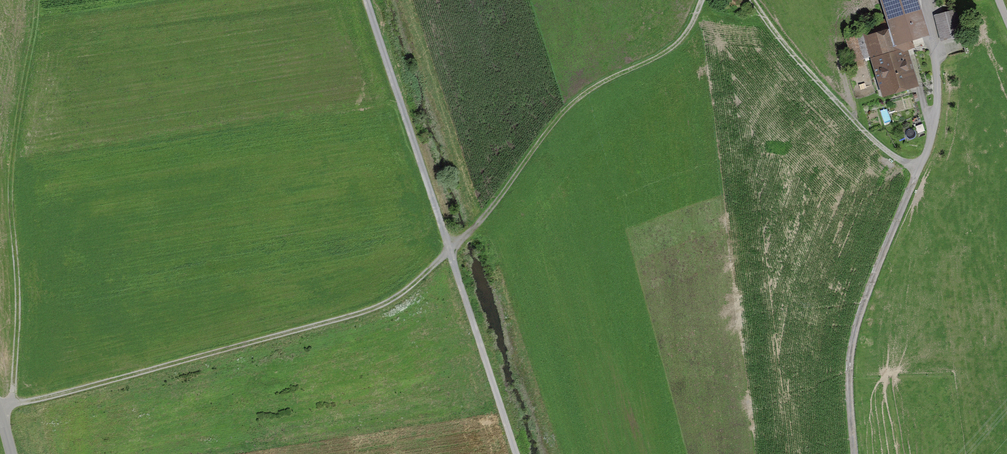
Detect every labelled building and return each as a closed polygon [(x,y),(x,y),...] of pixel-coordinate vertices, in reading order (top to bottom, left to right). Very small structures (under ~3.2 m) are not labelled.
[(889,19),(863,27),(866,36),(870,35),(887,91),(912,83),(901,49),(912,45),(910,37),(923,33),(913,0),(883,0),(889,19)] [(955,12),(937,16),(942,39),(961,34),(955,12)] [(858,36),(847,40),(853,61),(856,60),(858,66),(863,64),(862,59),(865,58),(858,36)]
